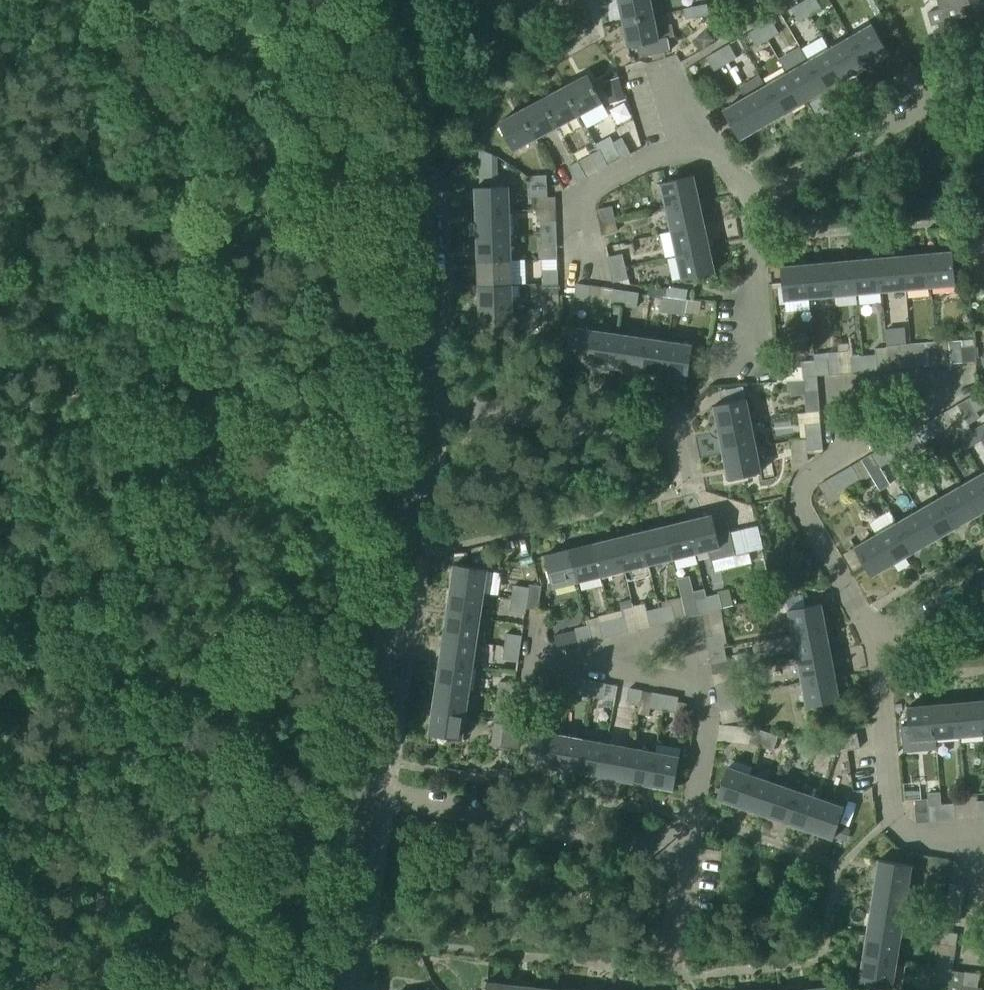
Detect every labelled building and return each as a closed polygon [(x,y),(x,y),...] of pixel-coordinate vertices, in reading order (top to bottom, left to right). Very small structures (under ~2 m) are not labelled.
[(651,0),(619,0),(623,22),(654,16),(651,0)] [(815,0),(805,0),(802,2),(810,16),(820,10),(815,0)] [(939,9),(927,12),(931,26),(967,16),(963,4),(978,0),(937,0),(939,9)] [(810,16),(802,2),(791,8),(799,22),(810,16)] [(709,14),(707,5),(689,8),(691,17),(709,14)] [(670,51),(667,39),(659,40),(654,16),(623,22),(628,47),(637,45),(639,57),(670,51)] [(778,34),(770,20),(759,27),(768,40),(778,34)] [(872,25),(851,38),(867,66),(889,53),(872,25)] [(768,40),(759,27),(749,33),(757,46),(768,40)] [(714,41),(707,32),(696,40),(703,49),(714,41)] [(867,66),(851,38),(830,50),(846,78),(867,66)] [(736,59),(728,45),(717,51),(725,65),(736,59)] [(846,78),(830,50),(809,62),(825,90),(846,78)] [(725,65),(717,51),(707,57),(715,71),(725,65)] [(809,62),(787,74),(804,103),(825,90),(809,62)] [(608,96),(623,91),(617,73),(603,80),(608,96)] [(804,103),(787,74),(766,86),(782,115),(804,103)] [(602,103),(588,75),(565,87),(580,115),(602,103)] [(782,115),(766,86),(745,99),(761,127),(782,115)] [(580,115),(565,87),(543,99),(558,127),(580,115)] [(558,127),(543,99),(521,111),(536,138),(558,127)] [(761,127),(745,99),(723,111),(740,139),(761,127)] [(536,138),(521,111),(499,123),(514,150),(536,138)] [(630,154),(622,140),(614,145),(622,159),(630,154)] [(608,166),(600,152),(592,157),(599,171),(608,166)] [(555,179),(565,177),(561,160),(551,163),(555,179)] [(586,178),(578,164),(570,169),(578,182),(586,178)] [(480,185),(498,184),(497,171),(479,172),(480,185)] [(547,187),(547,176),(531,177),(531,188),(547,187)] [(666,208),(698,201),(693,176),(661,183),(666,208)] [(510,211),(509,186),(475,188),(476,212),(510,211)] [(548,197),(547,187),(531,188),(532,198),(548,197)] [(698,201),(666,208),(672,231),(704,224),(698,201)] [(548,217),(548,203),(531,204),(531,218),(548,217)] [(615,219),(612,207),(597,211),(599,222),(615,219)] [(510,236),(510,211),(476,212),(477,237),(510,236)] [(617,231),(615,219),(599,222),(602,234),(617,231)] [(557,234),(556,222),(540,223),(541,235),(557,234)] [(704,224),(672,231),(677,255),(709,248),(704,224)] [(557,247),(557,234),(541,235),(541,247),(557,247)] [(511,260),(510,236),(477,237),(478,261),(511,260)] [(714,272),(709,248),(677,255),(682,279),(714,272)] [(953,252),(928,254),(931,287),(956,285),(953,252)] [(928,254),(904,257),(907,289),(931,287),(928,254)] [(625,267),(623,255),(607,258),(610,270),(625,267)] [(904,257),(879,259),(882,291),(907,289),(904,257)] [(882,291),(879,259),(855,261),(858,293),(882,291)] [(512,285),(511,260),(478,261),(479,286),(512,285)] [(858,293),(855,261),(831,263),(834,296),(858,293)] [(831,263),(807,265),(810,298),(834,296),(831,263)] [(810,298),(807,265),(782,267),(785,300),(810,298)] [(628,278),(625,267),(610,270),(612,282),(628,278)] [(558,283),(558,271),(542,271),(542,284),(558,283)] [(587,301),(589,286),(577,284),(575,300),(587,301)] [(513,309),(512,285),(479,286),(480,310),(513,309)] [(623,306),(626,291),(613,289),(610,304),(623,306)] [(639,293),(626,291),(623,306),(636,308),(639,293)] [(543,308),(559,307),(558,294),(543,295),(543,308)] [(674,298),(670,297),(661,296),(659,312),(672,314),(674,298)] [(674,298),(672,314),(685,316),(687,300),(674,298)] [(559,307),(543,308),(544,322),(560,321),(559,307)] [(514,334),(513,309),(480,310),(480,335),(514,334)] [(591,364),(595,332),(571,329),(566,361),(591,364)] [(619,336),(595,332),(591,364),(614,368),(619,336)] [(619,336),(614,368),(638,371),(643,339),(619,336)] [(667,343),(643,339),(638,371),(662,375),(667,343)] [(691,346),(667,343),(662,375),(686,378),(691,346)] [(938,365),(951,364),(949,343),(936,344),(938,365)] [(961,347),(962,363),(976,362),(975,346),(961,347)] [(911,351),(913,367),(926,366),(924,350),(911,351)] [(913,367),(911,351),(898,352),(900,369),(913,367)] [(863,355),(864,372),(877,370),(876,354),(863,355)] [(864,372),(863,355),(850,357),(851,373),(864,372)] [(816,376),(817,376),(829,375),(827,359),(814,360),(816,376)] [(816,376),(814,360),(801,362),(802,378),(816,376)] [(816,376),(802,378),(804,393),(818,391),(817,376),(816,376)] [(977,393),(967,400),(976,414),(977,413),(983,408),(983,405),(977,393)] [(967,400),(957,405),(968,425),(980,418),(977,413),(976,414),(967,400)] [(719,431),(750,425),(745,401),(714,407),(719,431)] [(925,424),(933,438),(944,431),(936,418),(925,424)] [(805,437),(821,436),(820,423),(804,424),(805,437)] [(933,438),(925,424),(914,430),(922,445),(933,438)] [(750,425),(719,431),(724,454),(755,448),(750,425)] [(821,436),(805,437),(806,450),(823,449),(821,436)] [(883,448),(891,462),(902,456),(894,442),(883,448)] [(755,448),(724,454),(729,478),(760,472),(755,448)] [(891,462),(883,448),(871,455),(879,469),(891,462)] [(840,473),(849,487),(860,480),(852,466),(840,473)] [(849,487),(840,473),(829,479),(838,494),(849,487)] [(983,475),(962,488),(978,515),(983,512),(983,478),(983,475)] [(875,485),(871,479),(864,482),(868,489),(875,485)] [(978,515),(962,488),(940,500),(956,528),(978,515)] [(956,528),(940,500),(919,512),(935,540),(956,528)] [(919,512),(898,524),(914,552),(935,540),(919,512)] [(734,555),(729,533),(726,521),(715,524),(712,515),(688,521),(696,553),(707,551),(709,561),(734,555)] [(696,553),(688,521),(665,527),(672,559),(696,553)] [(914,552),(898,524),(877,536),(893,564),(914,552)] [(672,559),(665,527),(641,532),(649,565),(672,559)] [(729,533),(734,555),(761,549),(756,527),(729,533)] [(641,532),(617,538),(625,570),(649,565),(641,532)] [(893,564),(877,536),(856,549),(872,577),(893,564)] [(625,570),(617,538),(593,544),(601,576),(625,570)] [(601,576),(593,544),(569,550),(577,582),(601,576)] [(471,550),(470,562),(480,564),(482,551),(471,550)] [(577,582),(569,550),(545,555),(553,588),(577,582)] [(484,593),(488,569),(455,564),(451,589),(484,593)] [(538,610),(542,586),(530,584),(529,588),(527,600),(526,608),(538,610)] [(527,600),(529,588),(513,586),(512,598),(527,600)] [(480,618),(484,593),(451,589),(447,613),(480,618)] [(722,609),(718,594),(707,597),(710,612),(722,609)] [(710,612),(707,597),(695,599),(699,615),(710,612)] [(526,608),(527,600),(512,598),(510,610),(526,612),(526,608)] [(794,634),(826,628),(821,604),(789,610),(794,634)] [(675,621),(671,605),(659,608),(663,624),(675,621)] [(663,624),(659,608),(647,611),(651,626),(663,624)] [(477,642),(480,618),(447,613),(444,637),(477,642)] [(627,632),(623,617),(611,620),(615,635),(627,632)] [(615,635),(611,620),(600,622),(603,638),(615,635)] [(592,641),(588,625),(576,628),(579,644),(592,641)] [(830,652),(826,628),(794,634),(798,658),(830,652)] [(568,644),(565,633),(554,635),(557,646),(568,644)] [(520,649),(522,636),(506,634),(504,646),(520,649)] [(724,648),(722,636),(706,639),(709,650),(724,648)] [(473,666),(477,642),(444,637),(440,661),(473,666)] [(518,661),(520,649),(504,646),(503,658),(518,661)] [(727,660),(724,648),(709,650),(711,662),(727,660)] [(835,676),(830,652),(798,658),(803,682),(835,676)] [(469,691),(473,666),(440,661),(437,686),(469,691)] [(567,693),(570,677),(557,675),(555,690),(567,693)] [(840,701),(835,676),(803,682),(808,707),(840,701)] [(591,697),(594,681),(582,679),(579,695),(591,697)] [(603,699),(606,684),(594,681),(591,697),(603,699)] [(513,697),(515,685),(499,682),(497,695),(513,697)] [(733,695),(731,683),(715,686),(718,698),(733,695)] [(621,686),(606,684),(603,699),(602,704),(614,706),(615,702),(618,703),(621,686)] [(466,715),(469,691),(437,686),(433,710),(466,715)] [(639,706),(642,690),(630,688),(627,704),(639,706)] [(663,710),(666,695),(653,692),(650,708),(663,710)] [(675,713),(678,697),(666,695),(663,710),(675,713)] [(736,707),(733,695),(718,698),(720,710),(736,707)] [(983,734),(981,702),(957,704),(960,736),(983,734)] [(960,736),(957,704),(933,707),(935,739),(960,736)] [(509,721),(511,709),(495,707),(494,719),(509,721)] [(935,739),(933,707),(908,709),(911,741),(935,739)] [(462,739),(466,715),(433,710),(429,735),(462,739)] [(518,748),(522,726),(500,723),(496,723),(493,744),(509,746),(518,748)] [(761,747),(766,732),(754,727),(748,743),(761,747)] [(553,768),(559,735),(534,730),(529,763),(553,768)] [(778,736),(766,732),(761,747),(773,751),(778,736)] [(860,748),(857,733),(846,735),(849,750),(860,748)] [(577,772),(583,739),(559,735),(553,768),(577,772)] [(849,750),(846,735),(834,737),(837,753),(849,750)] [(837,753),(834,737),(822,739),(825,755),(837,753)] [(601,776),(607,744),(583,739),(577,772),(601,776)] [(796,744),(799,760),(813,757),(810,741),(796,744)] [(625,781),(631,748),(607,744),(601,776),(625,781)] [(649,785),(655,752),(631,748),(625,781),(649,785)] [(674,790),(680,757),(655,752),(649,785),(674,790)] [(740,807),(751,775),(728,767),(717,799),(740,807)] [(763,815),(774,783),(751,775),(740,807),(763,815)] [(787,823),(798,791),(774,783),(763,815),(787,823)] [(810,831),(821,799),(798,791),(787,823),(810,831)] [(833,839),(844,807),(821,799),(810,831),(833,839)] [(955,820),(953,804),(941,805),(943,821),(955,820)] [(943,821),(941,805),(929,806),(930,822),(943,821)] [(843,841),(848,828),(838,825),(834,838),(843,841)] [(947,859),(936,858),(935,868),(945,869),(947,859)] [(908,890),(912,865),(879,860),(875,885),(908,890)] [(963,899),(965,887),(949,884),(948,896),(963,899)] [(904,914),(908,890),(875,885),(871,909),(904,914)] [(961,911),(963,899),(948,896),(946,908),(961,911)] [(900,938),(904,914),(871,909),(867,933),(900,938)] [(956,947),(958,935),(942,932),(940,944),(956,947)] [(896,962),(900,938),(867,933),(863,957),(896,962)] [(951,971),(954,959),(938,956),(936,968),(951,971)] [(893,987),(896,962),(863,957),(860,982),(893,987)] [(951,971),(936,968),(933,981),(949,984),(951,971)] [(979,975),(964,973),(960,989),(977,989),(979,975)]
